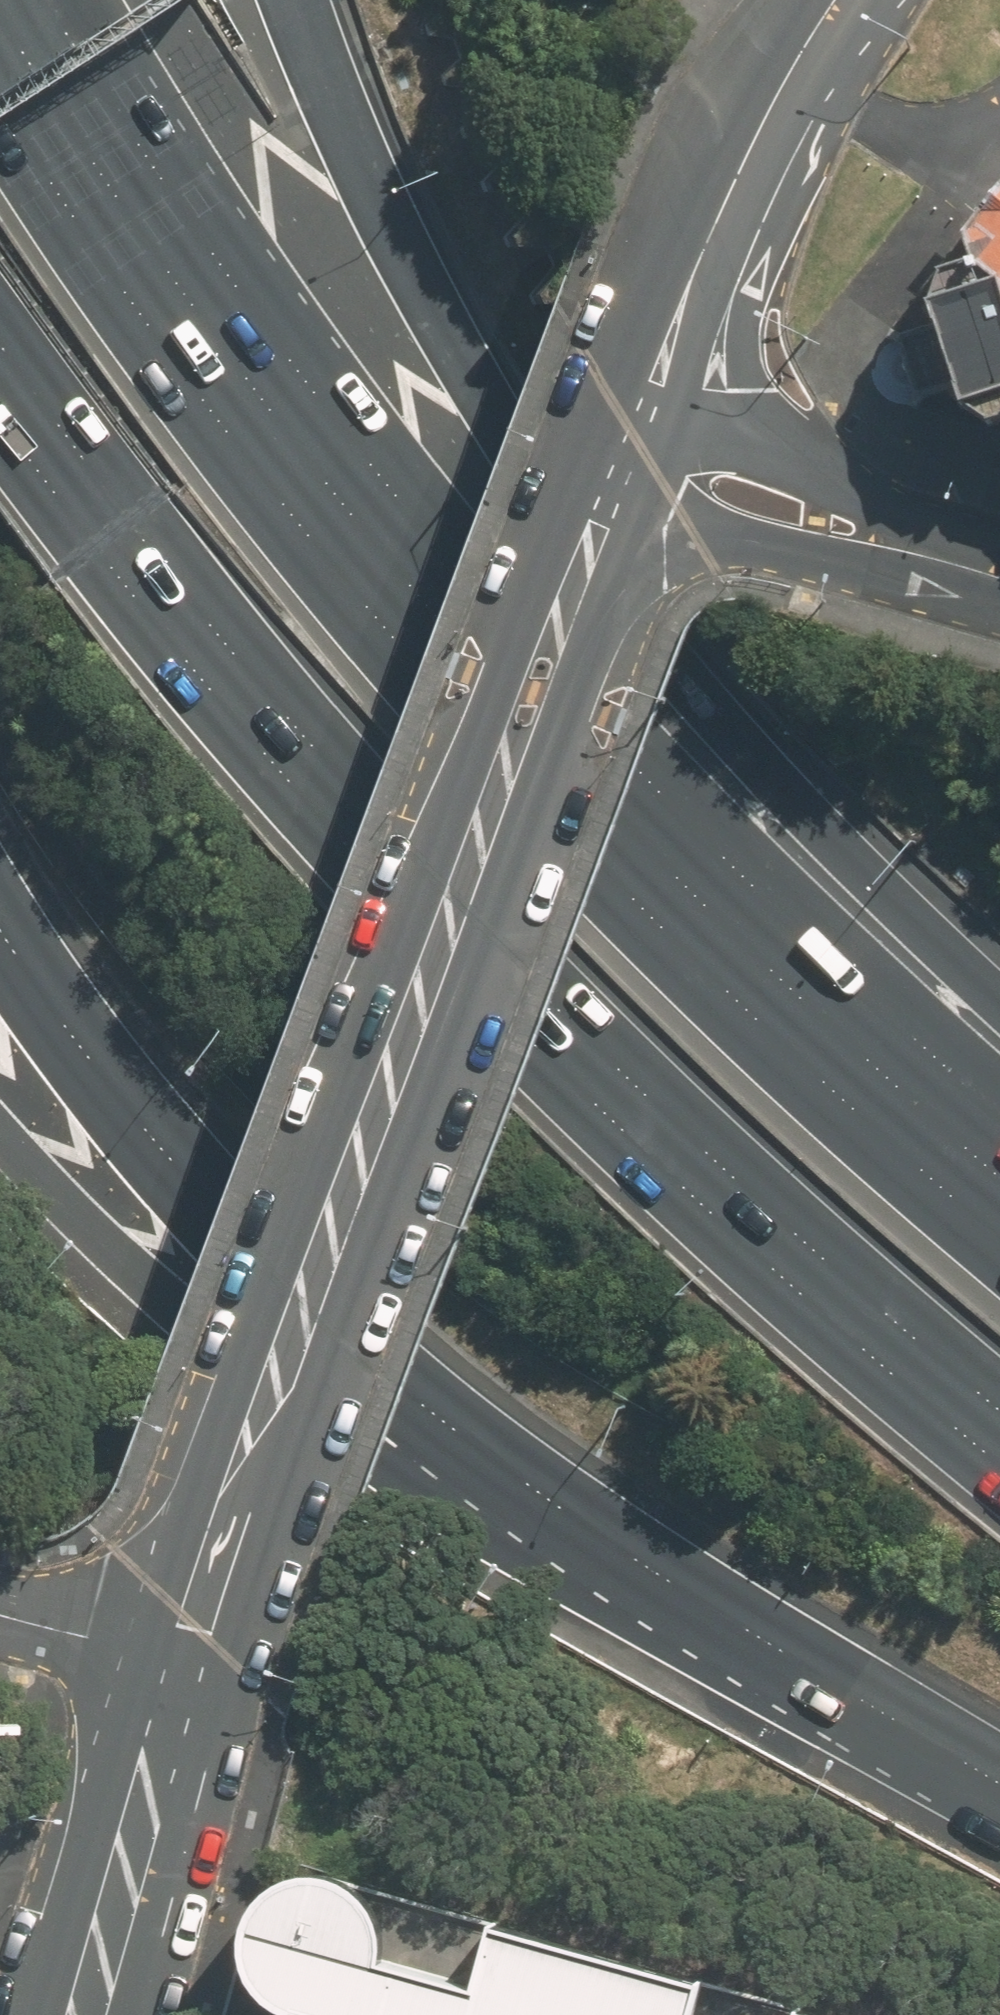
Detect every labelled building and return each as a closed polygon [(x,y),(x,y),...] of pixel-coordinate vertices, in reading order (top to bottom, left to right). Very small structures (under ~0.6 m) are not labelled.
[(972,227),(983,262),(948,274),(935,304),(941,323),(896,338),(915,403),(960,389),(967,410),(999,434),(999,433),(999,191),(972,227)] [(346,1885),(323,1881),(298,1884),(277,1893),(257,1913),(252,1952),(259,1977),(272,1995),(296,2009),(294,2014),(825,2014),(346,1885)]
